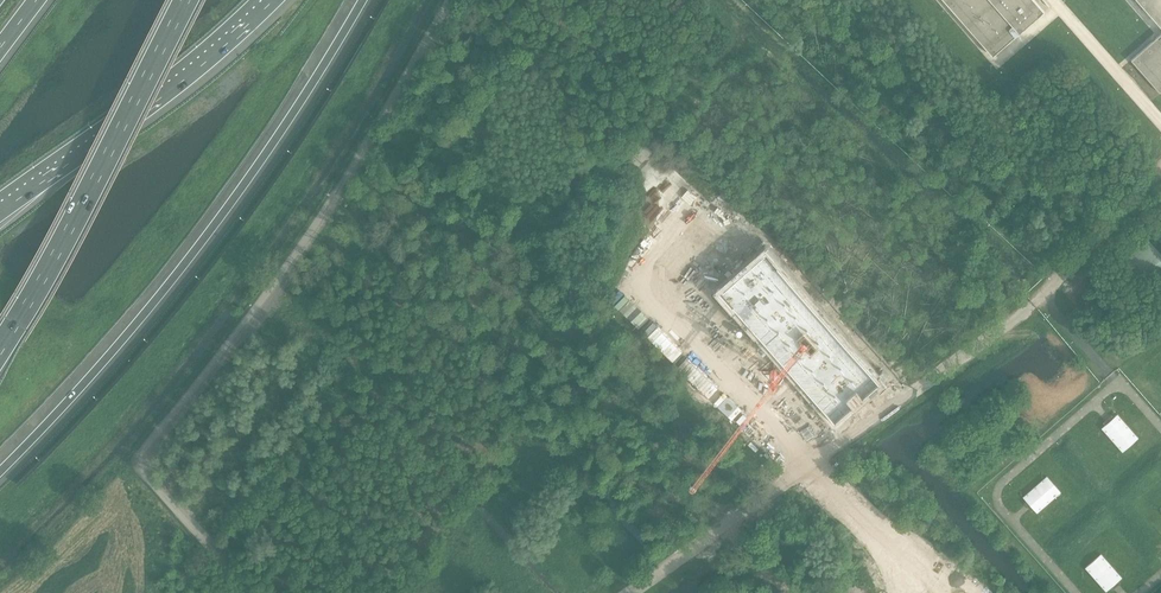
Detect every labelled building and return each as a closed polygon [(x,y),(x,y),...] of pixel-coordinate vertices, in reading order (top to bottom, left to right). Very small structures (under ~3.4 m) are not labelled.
[(998,51),(1044,11),(1035,0),(953,0),(998,51)] [(1113,44),(1134,25),(1112,0),(1075,0),(1113,44)] [(1157,22),(1160,18),(1160,0),(1138,0),(1157,22)] [(1131,60),(1159,92),(1160,91),(1160,33),(1131,60)] [(1160,266),(1160,253),(1143,234),(1112,262),(1136,289),(1160,266)] [(1139,437),(1117,414),(1102,428),(1123,451),(1139,437)] [(1037,513),(1061,492),(1047,476),(1023,497),(1037,513)] [(1122,577),(1101,553),(1085,567),(1106,591),(1122,577)]
